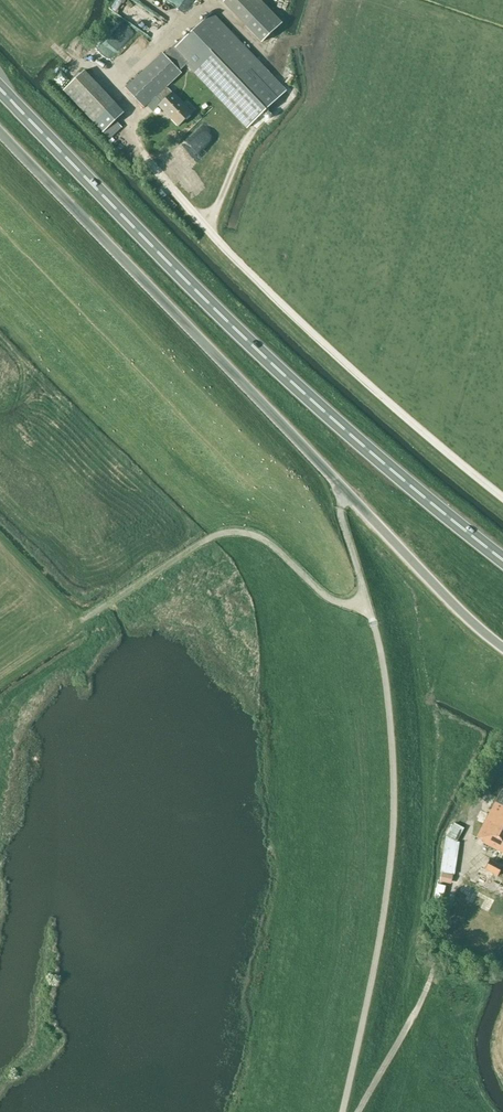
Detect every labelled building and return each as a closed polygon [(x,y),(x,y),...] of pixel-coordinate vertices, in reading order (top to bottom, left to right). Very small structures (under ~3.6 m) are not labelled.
[(224,1),(263,41),(282,23),(260,0),(225,0),(224,1)] [(181,72),(179,70),(187,63),(248,127),(286,91),(212,13),(183,40),(182,38),(165,55),(163,52),(133,81),(130,77),(122,84),(125,88),(125,87),(144,107),(158,94),(165,100),(160,105),(179,125),(191,113),(166,86),(181,72)] [(116,103),(85,71),(64,91),(94,123),(116,103)] [(502,789),(489,814),(480,810),(475,820),(483,824),(477,837),(485,841),(484,843),(495,849),(502,853),(502,789)] [(464,828),(455,823),(447,837),(446,836),(440,872),(442,872),(434,903),(445,905),(453,874),(454,875),(460,842),(457,842),(464,828)] [(485,869),(498,876),(502,866),(502,865),(491,858),(485,869)]
